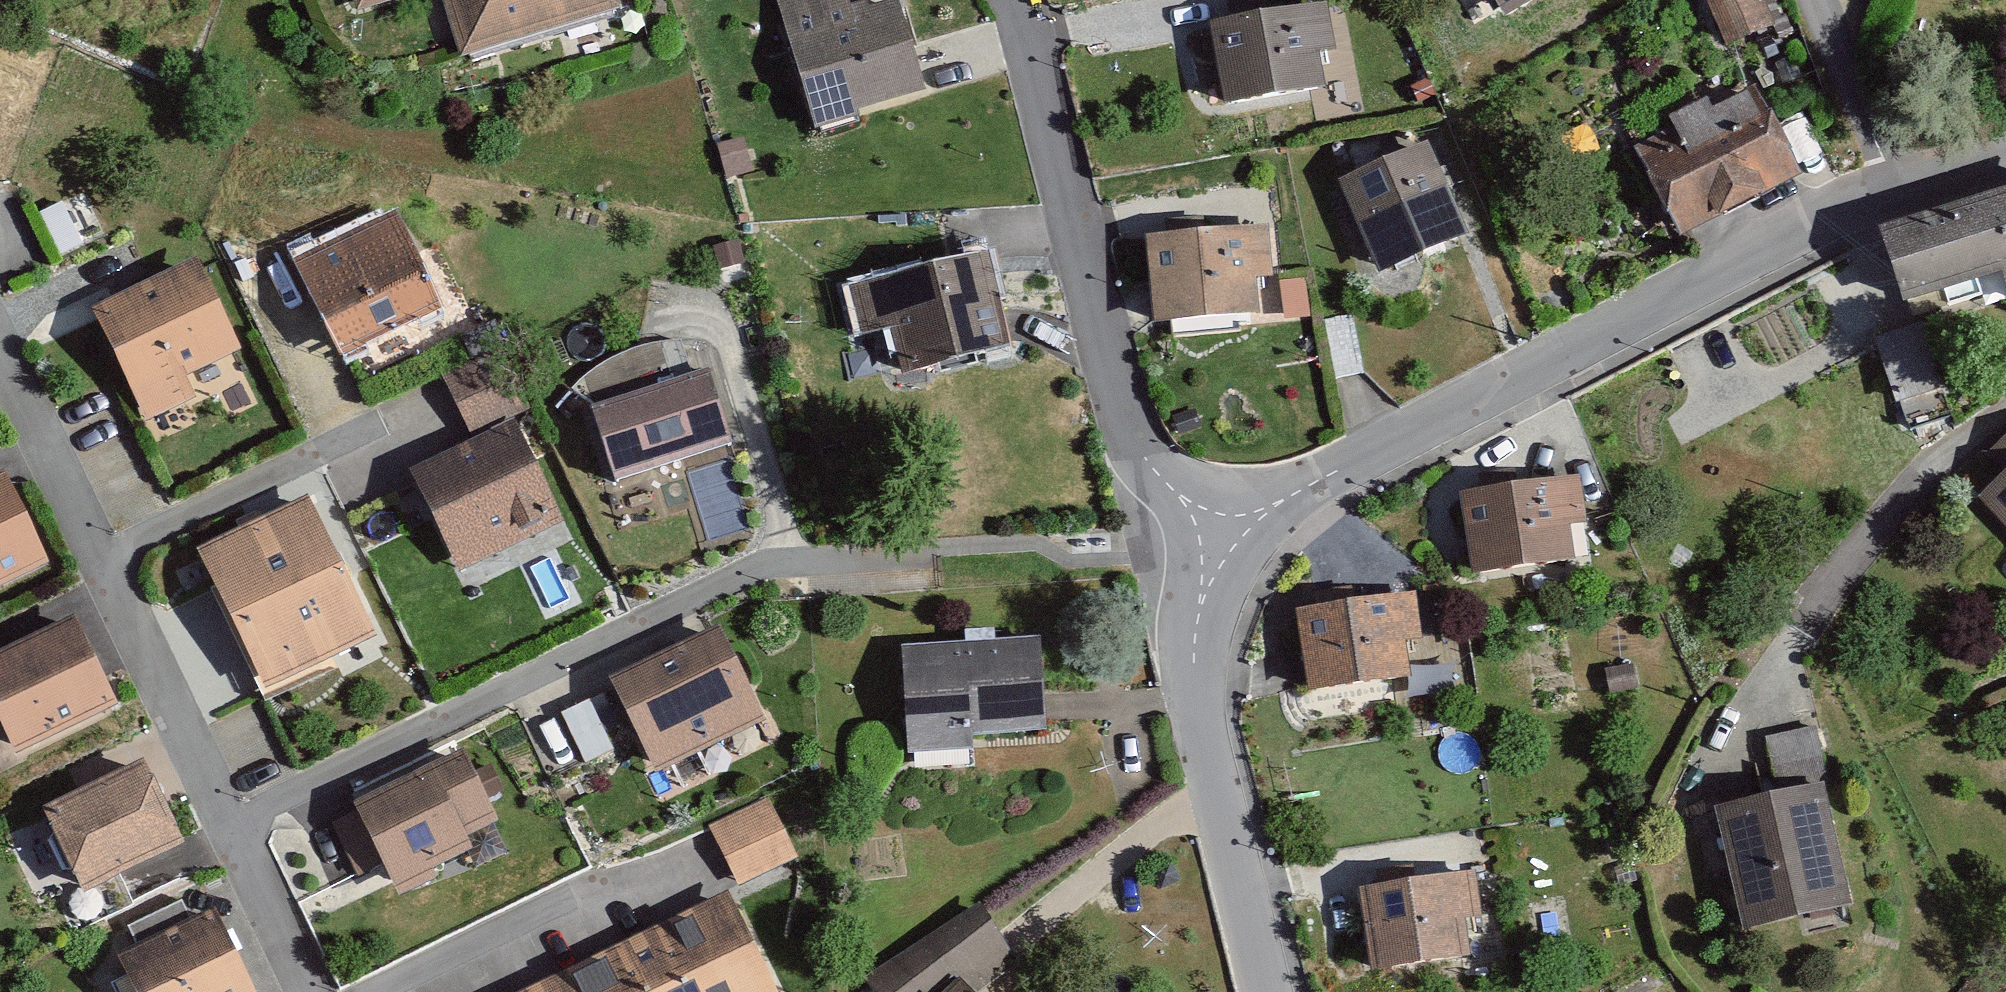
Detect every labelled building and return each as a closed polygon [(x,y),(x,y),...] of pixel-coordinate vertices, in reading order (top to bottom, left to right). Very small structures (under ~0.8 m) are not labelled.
[(347,19),(413,0),(342,0),(347,19)] [(604,0),(425,0),(445,69),(610,21),(604,0)] [(888,0),(877,0),(840,13),(836,0),(764,0),(808,140),(924,98),(888,0)] [(1540,0),(1478,0),(1492,26),(1540,0)] [(1759,0),(1692,0),(1719,55),(1773,28),(1759,0)] [(1323,8),(1204,27),(1217,107),(1315,92),(1309,58),(1331,55),(1323,8)] [(1678,246),(1804,180),(1757,91),(1705,118),(1698,106),(1664,124),(1671,137),(1632,158),(1678,246)] [(1420,155),(1329,194),(1367,282),(1458,244),(1420,155)] [(1872,241),(1895,316),(1991,286),(2000,316),(2005,314),(2005,199),(1872,241)] [(75,200),(49,208),(62,247),(88,238),(75,200)] [(390,218),(284,264),(328,366),(434,320),(390,218)] [(1264,232),(1135,239),(1140,330),(1254,324),(1252,283),(1267,283),(1264,232)] [(998,356),(976,263),(842,295),(854,348),(884,341),(894,381),(998,356)] [(195,272),(92,316),(140,427),(243,382),(195,272)] [(1899,331),(1883,335),(1897,393),(1913,390),(1899,331)] [(571,527),(493,364),(442,389),(469,445),(401,477),(452,584),(571,527)] [(739,463),(711,375),(580,417),(608,505),(739,463)] [(1973,506),(2005,541),(2005,475),(1973,506)] [(8,476),(0,480),(0,594),(51,570),(8,476)] [(1572,482),(1450,499),(1462,584),(1562,570),(1557,536),(1579,533),(1572,482)] [(305,506),(189,559),(254,701),(370,648),(305,506)] [(1410,609),(1290,623),(1298,701),(1404,690),(1401,658),(1415,656),(1410,609)] [(65,629),(0,660),(0,759),(104,710),(65,629)] [(759,733),(710,636),(600,691),(649,788),(759,733)] [(1045,749),(1039,646),(891,655),(897,758),(1045,749)] [(1625,671),(1595,677),(1599,703),(1629,698),(1625,671)] [(1815,729),(1754,741),(1764,792),(1825,780),(1815,729)] [(493,851),(452,764),(342,815),(384,902),(493,851)] [(170,850),(135,774),(33,820),(68,897),(170,850)] [(1818,792),(1708,818),(1737,939),(1847,912),(1818,792)] [(798,864),(770,805),(701,838),(729,896),(798,864)] [(1476,876),(1342,895),(1354,980),(1459,965),(1454,934),(1483,930),(1476,876)] [(519,991),(774,991),(729,896),(519,991)] [(966,914),(857,991),(858,991),(988,991),(1012,973),(966,914)] [(208,917),(108,963),(121,991),(242,991),(208,917)]
